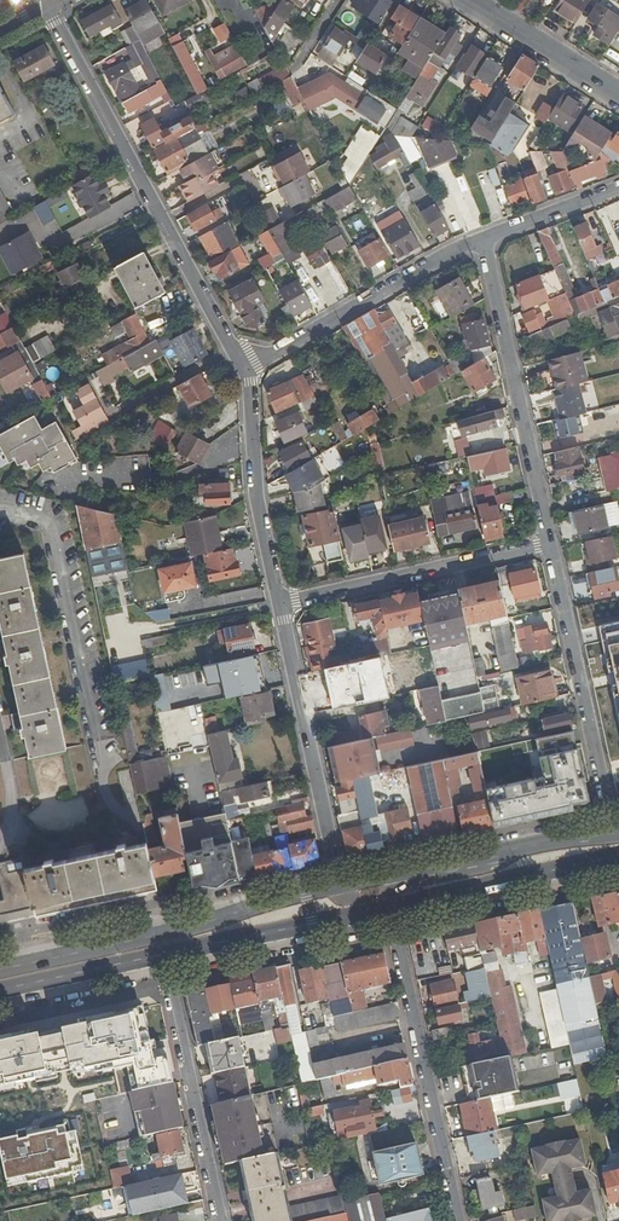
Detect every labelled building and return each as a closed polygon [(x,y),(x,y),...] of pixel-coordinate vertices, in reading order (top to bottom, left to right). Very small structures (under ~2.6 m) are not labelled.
[(139,40),(142,46),(164,34),(146,0),(124,11),(132,27),(140,40),(139,40)] [(163,15),(189,0),(155,0),(163,15)] [(271,40),(294,5),(286,0),(282,0),(275,10),(264,27),(271,40)] [(378,22),(391,1),(389,0),(358,0),(354,7),(378,22)] [(521,13),(529,0),(519,0),(514,8),(521,13)] [(575,24),(589,2),(586,0),(559,0),(554,8),(553,9),(575,24)] [(271,2),(255,11),(264,27),(275,10),(271,2)] [(389,36),(402,44),(418,19),(407,11),(408,9),(400,4),(399,6),(398,5),(391,18),(398,22),(389,36)] [(609,45),(618,30),(618,18),(597,4),(588,19),(599,27),(593,35),(609,45)] [(89,36),(96,33),(107,27),(109,29),(120,24),(111,6),(81,22),(89,36)] [(418,19),(402,44),(415,52),(424,39),(431,44),(439,32),(418,19)] [(366,44),(367,43),(376,28),(366,22),(356,37),(360,40),(366,44)] [(234,41),(225,24),(214,29),(221,41),(225,39),(228,44),(234,41)] [(107,27),(96,33),(100,39),(111,33),(109,29),(107,27)] [(124,31),(132,44),(139,40),(140,40),(132,27),(124,31)] [(405,96),(414,101),(422,106),(437,81),(432,78),(438,70),(439,67),(442,62),(448,65),(460,44),(458,43),(456,46),(453,44),(455,41),(460,33),(451,27),(435,52),(434,51),(417,77),(405,96)] [(335,28),(324,46),(339,56),(349,40),(350,37),(349,37),(335,28)] [(402,44),(400,48),(397,53),(409,61),(404,68),(417,77),(434,51),(444,35),(439,32),(431,44),(424,39),(415,52),(402,44)] [(356,37),(352,34),(349,37),(350,37),(349,40),(357,45),(360,40),(356,37)] [(141,64),(153,85),(161,80),(142,46),(139,40),(132,44),(125,48),(135,67),(141,64)] [(357,45),(363,49),(366,44),(360,40),(357,45)] [(172,48),(197,94),(206,89),(181,43),(172,48)] [(363,49),(356,60),(375,72),(386,55),(367,43),(366,44),(363,49)] [(244,60),(236,44),(214,56),(210,49),(205,52),(219,79),(246,64),(244,60)] [(465,55),(463,54),(456,66),(474,78),(487,56),(471,45),(465,55)] [(22,58),(14,62),(24,81),(54,64),(44,46),(22,58)] [(324,46),(317,57),(332,67),(339,56),(324,46)] [(389,56),(393,59),(396,55),(397,53),(400,48),(396,46),(389,56)] [(17,49),(8,53),(14,62),(22,58),(17,49)] [(246,64),(248,66),(257,62),(254,55),(244,60),(246,64)] [(487,56),(474,78),(490,87),(503,67),(496,63),(496,61),(487,56)] [(538,66),(522,56),(507,79),(513,82),(524,90),(538,66)] [(599,62),(616,73),(618,69),(602,58),(599,62)] [(106,74),(122,102),(139,92),(128,72),(133,69),(129,61),(106,74)] [(284,65),(247,85),(253,97),(281,82),(291,77),(290,75),(287,69),(284,65)] [(432,78),(437,81),(442,73),(438,70),(432,78)] [(298,90),(304,102),(309,109),(333,95),(366,115),(386,127),(387,125),(394,114),(397,108),(372,92),(346,75),(342,82),(332,76),(328,83),(324,75),(298,90)] [(291,77),(281,82),(294,107),(304,102),(298,90),(291,77)] [(507,79),(504,85),(509,88),(513,82),(507,79)] [(161,93),(166,90),(162,82),(157,85),(161,93)] [(151,98),(161,93),(157,85),(123,103),(128,114),(152,101),(151,98)] [(14,114),(0,87),(0,122),(14,114)] [(30,92),(37,105),(44,101),(37,88),(30,92)] [(552,110),(549,116),(568,128),(581,107),(562,95),(552,110)] [(405,96),(397,108),(406,114),(414,101),(405,96)] [(490,124),(478,116),(471,127),(492,141),(509,113),(517,101),(513,99),(511,101),(506,98),(490,124)] [(535,117),(544,123),(549,116),(552,110),(543,105),(535,117)] [(166,140),(167,143),(195,128),(188,113),(163,127),(162,124),(159,126),(154,118),(141,125),(153,147),(166,140)] [(492,141),(490,144),(501,153),(501,152),(515,132),(521,136),(528,126),(509,113),(492,141)] [(394,114),(387,125),(391,132),(400,118),(394,114)] [(437,136),(443,127),(427,117),(422,126),(437,136)] [(562,151),(562,153),(575,149),(580,141),(588,146),(592,163),(596,162),(601,152),(611,134),(583,117),(562,151)] [(400,118),(391,132),(393,136),(407,137),(411,138),(417,128),(400,118)] [(387,125),(386,127),(381,135),(385,143),(376,148),(379,153),(371,157),(378,168),(387,162),(394,159),(401,155),(402,158),(401,159),(406,167),(411,164),(410,162),(393,136),(391,132),(387,125)] [(167,143),(155,149),(169,175),(179,169),(190,163),(183,149),(201,139),(195,128),(167,143)] [(611,160),(616,152),(618,154),(618,130),(616,134),(613,131),(611,134),(601,152),(606,156),(611,160)] [(515,132),(501,152),(509,156),(521,136),(515,132)] [(407,137),(393,136),(410,162),(419,156),(407,137)] [(428,139),(416,138),(424,156),(433,152),(428,139)] [(428,167),(457,155),(451,141),(435,139),(428,139),(433,152),(424,156),(428,167)] [(270,160),(273,165),(299,151),(296,146),(270,160)] [(208,154),(217,170),(224,166),(215,150),(208,154)] [(299,151),(273,165),(275,167),(278,174),(276,176),(282,188),(304,176),(311,173),(299,151)] [(529,151),(535,168),(537,172),(547,169),(545,166),(541,151),(529,151)] [(552,151),(556,162),(560,173),(567,171),(568,170),(562,153),(562,151),(552,151)] [(569,171),(575,187),(582,184),(580,180),(596,175),(598,179),(605,177),(603,172),(599,161),(606,156),(601,152),(596,162),(592,163),(569,171)] [(179,186),(184,195),(200,187),(213,179),(210,174),(217,170),(208,154),(190,163),(179,169),(186,182),(179,186)] [(599,161),(603,172),(611,160),(606,156),(599,161)] [(521,172),(532,203),(546,198),(537,172),(535,168),(521,172)] [(210,174),(213,179),(220,176),(217,170),(210,174)] [(90,175),(88,172),(88,171),(76,177),(78,181),(90,175)] [(567,171),(560,173),(550,176),(556,194),(573,188),(567,171)] [(423,184),(415,172),(410,175),(417,188),(423,184)] [(98,185),(92,174),(90,175),(78,181),(71,185),(79,198),(76,201),(80,208),(84,208),(89,218),(110,206),(104,195),(98,185)] [(220,176),(213,179),(217,186),(224,182),(220,176)] [(315,195),(304,176),(282,188),(279,190),(283,199),(286,197),(292,208),(315,195)] [(200,187),(184,195),(188,202),(217,186),(213,179),(200,187)] [(504,186),(512,207),(529,201),(521,180),(504,186)] [(104,182),(98,185),(104,195),(109,192),(104,182)] [(409,193),(414,201),(429,193),(423,184),(417,188),(409,193)] [(358,198),(350,185),(324,200),(328,207),(332,213),(358,198)] [(14,216),(0,191),(0,223),(14,216)] [(65,196),(62,191),(45,200),(48,205),(65,196)] [(328,207),(324,200),(318,203),(322,210),(328,207)] [(45,202),(33,208),(43,226),(54,219),(45,202)] [(197,230),(216,219),(213,214),(208,204),(188,214),(197,230)] [(418,210),(434,236),(443,231),(439,224),(445,220),(436,204),(424,211),(422,208),(418,210)] [(320,214),(316,206),(307,210),(310,218),(320,214)] [(270,228),(281,223),(272,207),(261,212),(270,228)] [(213,214),(216,219),(223,216),(220,210),(213,214)] [(311,224),(303,211),(297,214),(305,227),(311,224)] [(305,227),(297,214),(281,223),(270,228),(267,230),(268,231),(281,252),(283,255),(285,260),(287,264),(300,256),(288,237),(305,227)] [(420,245),(404,219),(382,232),(397,259),(420,245)] [(443,231),(449,227),(445,220),(439,224),(443,231)] [(223,250),(224,253),(238,246),(226,222),(213,229),(223,250)] [(586,223),(573,228),(587,260),(603,253),(599,245),(595,246),(586,223)] [(331,254),(346,245),(336,227),(331,230),(327,224),(317,230),(331,254)] [(575,315),(596,306),(605,303),(603,298),(600,300),(596,289),(595,290),(577,297),(576,298),(577,300),(575,301),(566,281),(570,280),(547,228),(537,232),(555,269),(565,293),(575,315)] [(210,256),(223,250),(213,229),(189,242),(194,251),(205,245),(210,256)] [(266,268),(267,269),(273,265),(276,264),(274,260),(272,258),(281,252),(268,231),(260,236),(270,253),(258,259),(263,269),(266,268)] [(0,248),(0,254),(13,276),(42,261),(27,233),(0,248)] [(374,233),(361,240),(364,247),(358,251),(368,268),(388,256),(374,233)] [(239,268),(230,251),(209,262),(215,273),(218,271),(222,278),(239,268)] [(325,251),(320,254),(325,262),(329,259),(325,251)] [(136,308),(164,293),(143,254),(117,267),(138,305),(135,306),(136,308)] [(325,262),(320,254),(315,257),(320,265),(325,262)] [(276,264),(285,260),(283,255),(274,260),(276,264)] [(53,270),(49,263),(35,271),(39,278),(53,270)] [(82,280),(84,279),(76,264),(57,274),(65,289),(82,280)] [(539,275),(548,300),(565,293),(555,269),(539,275)] [(526,308),(548,300),(539,275),(516,284),(526,308)] [(600,300),(603,298),(594,277),(591,279),(595,290),(596,289),(600,300)] [(437,290),(452,317),(475,305),(461,278),(437,290)] [(266,321),(263,314),(258,305),(263,303),(265,301),(253,279),(230,291),(242,314),(241,315),(247,326),(255,328),(266,321)] [(279,291),(284,288),(279,279),(274,282),(279,291)] [(52,302),(85,285),(82,280),(65,289),(50,297),(52,302)] [(292,314),(311,304),(297,280),(284,288),(279,291),(287,305),(292,314)] [(577,297),(570,280),(566,281),(575,301),(577,300),(576,298),(577,297)] [(618,296),(618,280),(608,286),(611,294),(606,296),(606,297),(603,298),(605,303),(607,302),(618,296)] [(522,315),(530,334),(575,315),(565,293),(548,300),(555,317),(546,321),(541,312),(535,315),(532,309),(522,315)] [(618,307),(618,298),(608,303),(611,311),(618,307)] [(611,311),(608,303),(607,302),(605,303),(596,306),(599,312),(609,339),(618,337),(618,332),(615,321),(611,311)] [(258,305),(263,314),(268,312),(263,303),(258,305)] [(287,317),(292,314),(287,305),(281,308),(287,317)] [(580,320),(599,312),(596,306),(575,315),(530,334),(535,343),(571,328),(570,326),(581,322),(580,320)] [(379,317),(374,309),(343,328),(389,409),(391,412),(456,374),(451,365),(450,363),(445,367),(444,367),(424,378),(423,375),(413,381),(395,350),(408,342),(389,311),(379,317)] [(12,325),(9,320),(6,314),(0,317),(0,335),(13,328),(12,325)] [(471,350),(476,362),(483,358),(487,356),(491,353),(483,320),(475,322),(474,315),(460,318),(465,340),(462,340),(463,350),(470,348),(471,350)] [(124,358),(149,344),(134,316),(110,329),(115,338),(130,330),(135,339),(106,355),(105,354),(103,355),(109,366),(120,360),(124,358)] [(79,339),(85,336),(79,323),(71,326),(79,339)] [(42,402),(51,397),(48,390),(33,364),(25,350),(13,328),(0,335),(0,352),(8,348),(8,349),(12,347),(16,354),(0,363),(0,370),(2,373),(0,374),(0,380),(7,393),(31,380),(42,402)] [(207,356),(193,328),(171,341),(185,368),(207,356)] [(25,350),(33,364),(56,352),(48,338),(25,350)] [(163,355),(156,340),(149,344),(124,358),(132,372),(163,355)] [(549,360),(556,389),(578,384),(587,381),(580,352),(549,360)] [(448,359),(450,363),(451,365),(459,361),(456,355),(448,359)] [(483,358),(488,366),(492,364),(487,356),(483,358)] [(464,369),(461,371),(473,391),(495,378),(488,366),(483,358),(476,362),(464,369)] [(120,360),(109,366),(108,366),(111,373),(112,374),(124,368),(120,360)] [(459,361),(451,365),(456,374),(461,371),(464,369),(459,361)] [(100,371),(103,377),(111,373),(108,366),(100,371)] [(210,395),(199,374),(178,386),(190,406),(196,403),(200,401),(210,395)] [(290,380),(302,402),(315,396),(303,375),(290,380)] [(297,402),(288,381),(266,391),(276,412),(297,402)] [(579,415),(586,414),(578,384),(556,389),(553,390),(561,420),(579,415)] [(82,430),(86,436),(109,422),(89,385),(76,392),(83,406),(72,411),(82,430)] [(48,390),(51,397),(56,395),(52,388),(48,390)] [(306,411),(320,404),(315,396),(302,402),(306,411)] [(502,408),(456,421),(460,436),(496,426),(495,419),(504,417),(502,408)] [(345,425),(351,436),(366,427),(391,412),(389,409),(379,415),(377,416),(373,409),(345,425)] [(307,432),(298,412),(276,421),(285,441),(307,432)] [(561,420),(554,421),(559,438),(583,432),(579,415),(561,420)] [(50,469),(60,464),(63,470),(70,466),(69,464),(76,460),(55,423),(41,430),(34,417),(0,436),(0,449),(8,464),(14,461),(17,467),(25,462),(29,470),(36,467),(41,475),(50,469)] [(331,424),(341,442),(347,439),(337,421),(331,424)] [(366,427),(351,436),(355,442),(369,438),(366,427)] [(167,428),(158,444),(166,448),(175,432),(167,428)] [(72,435),(75,441),(86,436),(82,430),(72,435)] [(199,463),(209,446),(186,433),(176,451),(199,463)] [(280,451),(290,472),(311,459),(302,440),(280,451)] [(199,463),(204,461),(211,449),(209,446),(199,463)] [(565,474),(566,481),(585,477),(578,447),(555,452),(558,464),(556,464),(558,476),(565,474)] [(505,448),(467,457),(470,471),(484,468),(485,475),(509,469),(505,448)] [(320,454),(313,458),(325,480),(328,479),(330,477),(323,466),(326,464),(320,454)] [(311,459),(290,472),(284,475),(294,492),(299,511),(325,506),(320,483),(325,480),(313,458),(311,459)] [(380,459),(373,460),(377,477),(384,475),(380,459)] [(437,463),(423,467),(425,478),(439,474),(437,463)] [(60,464),(50,469),(53,475),(63,470),(60,464)] [(229,469),(230,477),(238,476),(237,467),(229,469)] [(320,483),(325,506),(331,504),(327,497),(331,496),(328,479),(325,480),(320,483)] [(229,484),(200,485),(200,493),(206,493),(206,503),(229,503),(229,484)] [(495,496),(492,485),(474,489),(476,500),(495,496)] [(469,492),(430,500),(437,535),(477,526),(469,492)] [(496,502),(495,496),(476,500),(485,539),(502,535),(501,528),(503,528),(498,506),(488,508),(487,505),(496,502)] [(606,526),(602,504),(574,510),(578,532),(606,526)] [(77,505),(76,505),(85,550),(122,543),(116,515),(77,505)] [(423,507),(386,515),(388,525),(425,516),(423,507)] [(327,561),(343,558),(332,509),(304,515),(310,545),(307,546),(311,565),(327,561)] [(380,511),(360,515),(361,519),(381,516),(380,511)] [(215,516),(185,523),(192,556),(195,555),(204,553),(222,549),(219,538),(215,516)] [(381,516),(361,519),(362,524),(368,551),(388,547),(381,516)] [(425,516),(388,525),(394,551),(431,542),(425,516)] [(362,524),(361,519),(341,524),(342,529),(362,524)] [(349,560),(369,555),(368,551),(362,524),(342,529),(349,560)] [(589,573),(611,568),(609,560),(618,558),(614,535),(585,542),(588,553),(590,563),(587,564),(589,573)] [(122,543),(85,550),(91,578),(127,570),(122,543)] [(222,549),(204,553),(209,581),(239,574),(237,561),(233,562),(230,548),(225,549),(222,549)] [(30,757),(66,749),(25,554),(0,559),(0,616),(1,616),(9,655),(6,656),(8,664),(11,663),(24,727),(21,728),(23,737),(26,737),(30,757)] [(195,586),(190,564),(159,570),(166,602),(178,600),(177,595),(183,594),(182,589),(195,586)] [(507,565),(496,568),(499,581),(500,587),(512,584),(514,597),(540,592),(535,568),(510,573),(509,570),(508,570),(507,565)] [(615,567),(611,568),(589,573),(592,584),(595,599),(610,595),(609,592),(618,589),(618,583),(615,567)] [(114,574),(91,579),(103,635),(127,630),(114,574)] [(500,587),(499,581),(459,590),(466,623),(490,617),(502,672),(519,668),(517,659),(508,618),(500,587)] [(429,598),(420,600),(424,620),(429,645),(430,648),(439,645),(459,641),(469,639),(458,591),(450,593),(429,598)] [(541,596),(540,592),(514,597),(515,602),(541,596)] [(420,600),(418,593),(405,595),(405,593),(393,595),(394,598),(391,598),(397,625),(424,620),(420,600)] [(397,625),(391,598),(354,606),(356,620),(366,617),(367,621),(372,627),(376,627),(378,636),(381,638),(387,636),(386,627),(397,625)] [(309,657),(312,671),(339,665),(329,618),(304,624),(307,637),(305,638),(307,646),(306,647),(308,657),(309,657)] [(545,623),(526,627),(528,641),(522,643),(524,652),(539,649),(539,650),(550,647),(545,623)] [(247,656),(249,655),(247,649),(253,648),(249,624),(226,629),(233,659),(241,657),(247,656)] [(144,650),(142,641),(139,628),(127,630),(103,635),(113,684),(149,677),(144,650)] [(166,645),(163,636),(142,641),(144,650),(166,645)] [(429,645),(422,647),(425,660),(423,660),(424,669),(430,668),(434,687),(438,686),(430,648),(429,645)] [(265,654),(265,652),(249,655),(247,656),(249,665),(251,675),(264,672),(270,670),(276,669),(273,652),(265,654)] [(517,659),(519,668),(528,666),(526,657),(517,659)] [(374,689),(376,699),(410,692),(406,675),(412,674),(408,658),(385,662),(389,685),(374,689)] [(482,658),(473,660),(477,677),(486,675),(482,658)] [(610,661),(592,664),(595,678),(613,674),(610,661)] [(523,704),(556,697),(552,679),(550,670),(518,677),(523,704)] [(150,680),(154,699),(167,696),(162,674),(149,677),(150,680)] [(234,696),(240,695),(253,692),(251,682),(232,686),(234,696)] [(438,686),(434,687),(418,690),(423,713),(427,712),(430,725),(446,721),(442,701),(438,686)] [(247,726),(273,721),(267,689),(253,692),(240,695),(247,726)] [(485,712),(480,692),(442,701),(446,721),(455,719),(485,712)] [(323,701),(325,711),(341,707),(339,697),(323,701)] [(515,707),(509,709),(511,719),(517,718),(515,707)] [(610,761),(618,758),(618,708),(599,712),(610,761)] [(511,719),(509,709),(469,718),(472,728),(511,719)] [(129,712),(119,714),(128,754),(137,752),(129,712)] [(364,739),(385,734),(383,726),(388,725),(385,712),(381,713),(380,712),(360,716),(364,739)] [(571,725),(569,713),(543,719),(545,731),(571,725)] [(204,718),(208,735),(219,732),(215,716),(204,718)] [(458,731),(455,719),(446,721),(448,733),(458,731)] [(208,735),(220,791),(221,791),(229,789),(228,781),(241,778),(238,759),(232,760),(225,731),(219,732),(208,735)] [(489,745),(486,731),(476,733),(480,747),(489,745)] [(333,737),(335,745),(353,742),(351,732),(333,737)] [(334,757),(330,758),(331,767),(348,763),(349,768),(361,766),(360,761),(377,757),(392,754),(387,734),(385,734),(364,739),(353,742),(335,745),(331,746),(334,757)] [(130,764),(136,794),(170,787),(161,747),(149,750),(151,759),(130,764)] [(455,756),(469,753),(467,747),(454,749),(455,756)] [(498,755),(496,748),(479,752),(481,759),(498,755)] [(151,759),(149,750),(137,752),(128,754),(130,764),(151,759)] [(486,790),(477,751),(469,753),(455,756),(453,757),(442,759),(450,798),(456,797),(454,786),(459,784),(457,774),(452,775),(451,769),(453,767),(470,763),(474,764),(475,771),(471,772),(475,791),(480,790),(482,801),(457,806),(462,832),(494,825),(486,790)] [(331,767),(335,782),(342,781),(353,778),(369,775),(380,773),(377,757),(360,761),(361,766),(349,768),(348,763),(331,767)] [(423,840),(458,833),(450,798),(442,759),(407,766),(410,782),(423,840)] [(552,776),(557,797),(569,794),(569,792),(573,791),(582,789),(577,765),(551,771),(552,776)] [(389,786),(410,782),(407,766),(386,771),(389,786)] [(372,790),(389,786),(386,771),(380,773),(369,775),(372,790)] [(376,810),(372,790),(369,775),(353,778),(360,810),(360,813),(376,810)] [(519,819),(560,810),(557,797),(552,776),(525,782),(486,790),(494,825),(519,819)] [(229,789),(243,786),(241,778),(228,781),(229,789)] [(343,814),(360,810),(353,778),(342,781),(343,786),(337,787),(343,814)] [(229,789),(221,791),(224,805),(233,803),(232,795),(239,794),(241,801),(274,794),(271,780),(243,786),(229,789)] [(289,834),(314,828),(311,816),(306,817),(303,803),(276,809),(279,823),(286,821),(289,834)] [(385,820),(389,839),(401,836),(400,833),(412,831),(407,807),(383,812),(385,820)] [(226,811),(228,819),(239,817),(237,808),(226,811)] [(343,814),(337,815),(340,832),(343,832),(346,850),(355,855),(369,852),(362,822),(360,813),(360,810),(343,814)] [(186,856),(194,891),(257,877),(252,855),(251,849),(244,816),(239,817),(228,819),(226,820),(224,813),(180,823),(186,856)] [(141,816),(146,844),(147,844),(157,842),(151,814),(141,816)] [(182,857),(186,856),(180,823),(177,814),(160,817),(166,845),(148,849),(153,873),(153,875),(184,869),(182,857)] [(369,852),(384,849),(382,840),(380,831),(374,832),(371,820),(362,822),(369,852)] [(380,831),(382,840),(389,839),(385,820),(378,822),(380,831)] [(269,851),(274,873),(312,865),(317,857),(313,839),(288,844),(287,838),(275,841),(277,850),(269,851)] [(98,844),(101,853),(118,850),(117,846),(125,844),(125,839),(98,844)] [(101,853),(56,863),(44,865),(44,863),(32,864),(32,868),(23,870),(29,898),(30,898),(142,875),(153,873),(148,849),(147,844),(146,844),(135,846),(126,848),(125,844),(117,846),(118,850),(101,853)] [(251,849),(252,855),(269,851),(268,845),(251,849)] [(252,855),(257,877),(274,873),(269,851),(252,855)] [(54,854),(6,864),(7,873),(23,870),(32,868),(32,864),(44,863),(44,865),(56,863),(54,854)] [(0,915),(15,912),(7,873),(6,864),(0,865),(0,883),(3,900),(0,901),(0,915)] [(23,870),(7,873),(15,912),(31,909),(30,898),(29,898),(23,870)] [(145,892),(156,890),(153,875),(153,873),(142,875),(30,898),(34,915),(145,892)] [(593,900),(599,928),(618,923),(618,894),(593,900)] [(574,911),(572,905),(539,912),(541,919),(574,911)] [(589,978),(574,911),(541,919),(547,948),(556,986),(589,978)] [(541,919),(539,912),(474,926),(484,969),(484,970),(490,998),(497,1028),(504,1058),(511,1057),(522,1055),(509,985),(503,986),(501,971),(498,972),(494,953),(487,955),(485,951),(502,947),(504,957),(515,955),(516,959),(515,959),(519,977),(534,974),(532,963),(537,962),(534,950),(527,952),(525,945),(536,942),(538,950),(547,948),(541,919)] [(484,969),(474,926),(444,933),(447,950),(458,947),(459,951),(466,958),(470,971),(484,969)] [(604,935),(581,941),(588,962),(610,957),(604,935)] [(341,964),(342,972),(347,994),(390,984),(384,954),(341,964)] [(288,966),(275,969),(291,1039),(302,1084),(316,1081),(313,1066),(310,1055),(305,1033),(302,1034),(290,981),(291,981),(288,966)] [(452,974),(451,966),(438,970),(439,977),(452,974)] [(329,1000),(324,977),(321,968),(300,973),(307,1005),(329,1000)] [(275,969),(264,972),(270,998),(273,998),(277,1015),(279,1014),(282,1029),(277,1030),(274,1031),(277,1042),(291,1039),(275,969)] [(490,998),(484,970),(467,974),(466,972),(453,976),(452,976),(453,982),(458,1005),(467,1003),(490,998)] [(264,972),(252,974),(254,981),(259,1005),(261,1014),(271,1012),(268,999),(270,998),(264,972)] [(342,972),(324,977),(329,1000),(330,1000),(330,1004),(348,999),(347,994),(342,972)] [(589,978),(596,1005),(607,1002),(602,982),(615,980),(618,998),(618,972),(589,978)] [(596,1005),(589,978),(556,986),(568,1045),(569,1050),(604,1042),(596,1005)] [(254,981),(230,986),(236,1010),(259,1005),(254,981)] [(432,986),(436,1010),(458,1005),(453,982),(432,986)] [(193,988),(192,987),(186,997),(198,1047),(208,1045),(215,1043),(210,1019),(213,1018),(212,1012),(207,991),(206,986),(193,988)] [(230,986),(207,991),(212,1012),(218,1011),(218,1014),(236,1010),(230,986)] [(330,1004),(333,1013),(334,1018),(367,1010),(363,997),(350,1000),(350,999),(348,999),(330,1004)] [(400,1014),(398,1002),(367,1010),(334,1018),(336,1028),(336,1029),(400,1014)] [(467,1003),(458,1005),(459,1007),(436,1012),(438,1023),(461,1018),(460,1011),(468,1009),(467,1003)] [(15,1058),(17,1064),(30,1061),(45,1058),(43,1051),(82,1044),(84,1043),(78,1013),(75,1013),(37,1022),(22,1024),(0,1029),(0,1061),(15,1058)] [(315,1030),(316,1031),(317,1037),(330,1034),(328,1029),(336,1028),(334,1018),(333,1013),(325,1015),(328,1027),(315,1030)] [(432,1032),(434,1041),(450,1038),(448,1030),(446,1029),(432,1032)] [(314,1031),(305,1033),(310,1055),(318,1053),(314,1031)] [(478,1035),(468,1037),(474,1064),(483,1062),(482,1057),(495,1054),(492,1042),(480,1044),(478,1035)] [(215,1043),(208,1045),(215,1075),(216,1074),(243,1069),(245,1068),(242,1057),(245,1056),(243,1048),(241,1048),(238,1038),(225,1041),(215,1043)] [(208,1045),(205,1045),(212,1075),(213,1075),(215,1075),(208,1045)] [(313,1066),(316,1081),(345,1074),(407,1060),(404,1045),(313,1066)] [(519,1093),(511,1057),(504,1058),(461,1068),(469,1104),(487,1100),(502,1097),(512,1094),(519,1093)] [(407,1060),(345,1074),(348,1086),(344,1086),(346,1093),(368,1089),(366,1081),(372,1080),(373,1083),(377,1082),(376,1079),(377,1078),(379,1087),(382,1086),(383,1093),(392,1091),(390,1084),(399,1082),(401,1089),(413,1086),(407,1060)] [(171,1066),(91,1083),(94,1101),(130,1093),(173,1084),(174,1084),(171,1066)] [(243,1069),(216,1074),(222,1103),(249,1097),(243,1069)] [(215,1075),(213,1075),(219,1104),(222,1103),(216,1074),(215,1075)] [(559,1095),(578,1090),(576,1081),(557,1084),(559,1095)] [(392,1091),(401,1089),(399,1082),(390,1084),(392,1091)] [(94,1101),(91,1083),(66,1089),(79,1157),(87,1196),(113,1190),(109,1172),(105,1150),(104,1146),(94,1101)] [(175,1093),(173,1084),(130,1093),(132,1102),(175,1093)] [(368,1089),(346,1093),(336,1096),(338,1102),(383,1093),(382,1086),(379,1087),(368,1089)] [(179,1111),(177,1100),(175,1093),(132,1102),(135,1113),(151,1110),(152,1117),(179,1111)] [(222,1103),(212,1106),(215,1122),(228,1119),(230,1123),(271,1116),(266,1093),(249,1097),(222,1103)] [(38,1094),(24,1097),(25,1100),(9,1104),(9,1102),(4,1103),(5,1105),(0,1106),(0,1208),(1,1214),(8,1213),(31,1208),(61,1201),(59,1194),(38,1094)] [(309,1095),(300,1097),(303,1110),(312,1108),(309,1095)] [(487,1100),(490,1112),(503,1109),(502,1097),(487,1100)] [(487,1100),(469,1104),(463,1105),(467,1123),(463,1124),(466,1138),(467,1138),(492,1133),(494,1132),(490,1112),(487,1100)] [(356,1137),(366,1135),(366,1132),(377,1130),(371,1101),(359,1104),(360,1108),(333,1114),(337,1132),(346,1130),(348,1139),(356,1137)] [(140,1138),(183,1129),(179,1111),(152,1117),(151,1110),(135,1113),(140,1138)] [(220,1144),(233,1141),(275,1132),(271,1116),(230,1123),(216,1126),(220,1144)] [(607,1137),(616,1135),(614,1123),(605,1126),(607,1137)] [(419,1155),(412,1125),(397,1129),(366,1135),(356,1137),(362,1167),(419,1155)] [(183,1153),(179,1132),(157,1137),(160,1154),(151,1156),(154,1169),(174,1165),(172,1155),(183,1153)] [(221,1148),(225,1166),(242,1162),(275,1155),(280,1154),(275,1132),(233,1141),(234,1146),(221,1148)] [(467,1138),(473,1163),(498,1158),(492,1133),(467,1138)] [(129,1140),(104,1146),(105,1150),(130,1145),(129,1140)] [(596,1217),(590,1190),(575,1194),(570,1170),(585,1167),(579,1140),(564,1143),(564,1141),(545,1145),(545,1147),(530,1150),(536,1177),(551,1174),(556,1198),(541,1201),(545,1220),(581,1220),(596,1217)] [(344,1202),(343,1195),(287,1209),(283,1192),(286,1191),(285,1188),(283,1188),(275,1155),(242,1162),(255,1220),(312,1220),(347,1213),(344,1202)] [(423,1176),(419,1155),(362,1167),(367,1188),(423,1176)] [(109,1172),(113,1190),(126,1187),(132,1185),(128,1168),(109,1172)] [(618,1203),(618,1172),(606,1175),(612,1204),(618,1203)] [(181,1187),(178,1175),(132,1185),(126,1187),(128,1194),(131,1210),(133,1216),(185,1205),(181,1187)] [(478,1191),(481,1202),(483,1211),(503,1207),(500,1194),(493,1195),(490,1179),(476,1183),(478,1191)] [(473,1204),(481,1202),(478,1191),(471,1193),(473,1204)] [(380,1194),(344,1202),(347,1213),(349,1220),(387,1220),(380,1194)] [(535,1217),(533,1206),(513,1211),(516,1220),(526,1220),(525,1219),(535,1217)] [(387,1220),(431,1220),(428,1211),(387,1220)]
